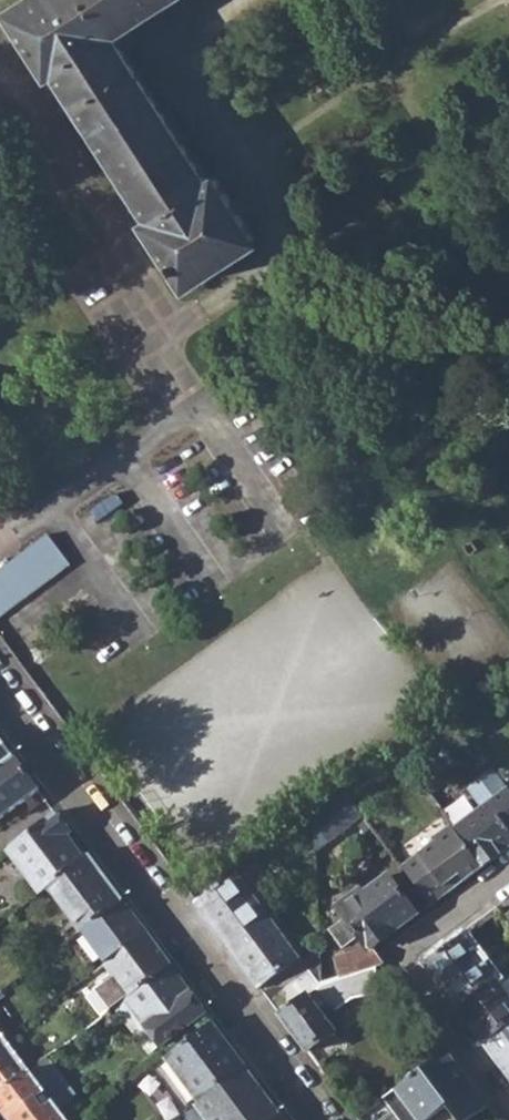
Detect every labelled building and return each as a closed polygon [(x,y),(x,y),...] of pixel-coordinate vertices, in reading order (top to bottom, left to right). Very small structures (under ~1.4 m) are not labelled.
[(8,8),(50,73),(58,68),(153,214),(143,220),(186,285),(257,239),(215,174),(209,178),(115,32),(164,0),(21,0),(8,8)] [(70,563),(47,533),(0,569),(0,617),(70,563)] [(13,755),(0,738),(0,765),(13,755)] [(38,790),(13,755),(0,765),(0,818),(38,790)] [(483,867),(508,847),(508,790),(493,769),(466,790),(481,809),(455,829),(483,867)] [(311,819),(313,851),(356,821),(365,833),(371,829),(344,794),(311,819)] [(47,883),(82,856),(66,834),(70,832),(53,810),(6,845),(38,889),(47,883)] [(399,867),(429,907),(483,867),(455,829),(451,825),(430,840),(433,844),(399,867)] [(82,856),(47,883),(81,928),(121,900),(86,853),(82,856)] [(228,943),(264,916),(233,874),(197,901),(228,943)] [(372,949),(417,916),(387,874),(361,893),(358,889),(334,907),(342,919),(327,932),(341,950),(354,940),(362,950),(370,946),(372,949)] [(81,928),(105,962),(145,932),(121,900),(81,928)] [(228,943),(259,984),(296,957),(265,915),(264,916),(228,943)] [(105,962),(128,993),(168,963),(145,932),(105,962)] [(424,964),(457,1009),(493,982),(496,980),(462,936),(424,964)] [(362,950),(331,963),(339,980),(366,969),(381,961),(372,949),(370,946),(362,950)] [(259,984),(271,1000),(307,972),(296,957),(259,984)] [(124,996),(159,1043),(203,1011),(168,963),(128,993),(124,996)] [(271,1000),(309,1051),(335,1032),(321,1014),(328,1009),(333,1015),(355,999),(380,989),(366,969),(339,980),(317,987),(307,972),(271,1000)] [(493,982),(457,1009),(482,1042),(508,1022),(508,1003),(493,982)] [(482,1042),(508,1078),(508,1022),(482,1042)] [(165,1057),(199,1102),(245,1067),(212,1023),(165,1057)] [(11,1119),(66,1119),(55,1106),(27,1068),(0,1032),(0,1105),(11,1119)] [(382,1099),(393,1112),(457,1064),(447,1050),(382,1099)] [(27,1068),(55,1106),(72,1093),(45,1056),(27,1068)] [(448,1105),(460,1119),(470,1119),(489,1106),(457,1064),(393,1112),(382,1119),(428,1119),(448,1105)] [(206,1119),(272,1119),(280,1114),(245,1067),(199,1102),(195,1105),(206,1119)]
